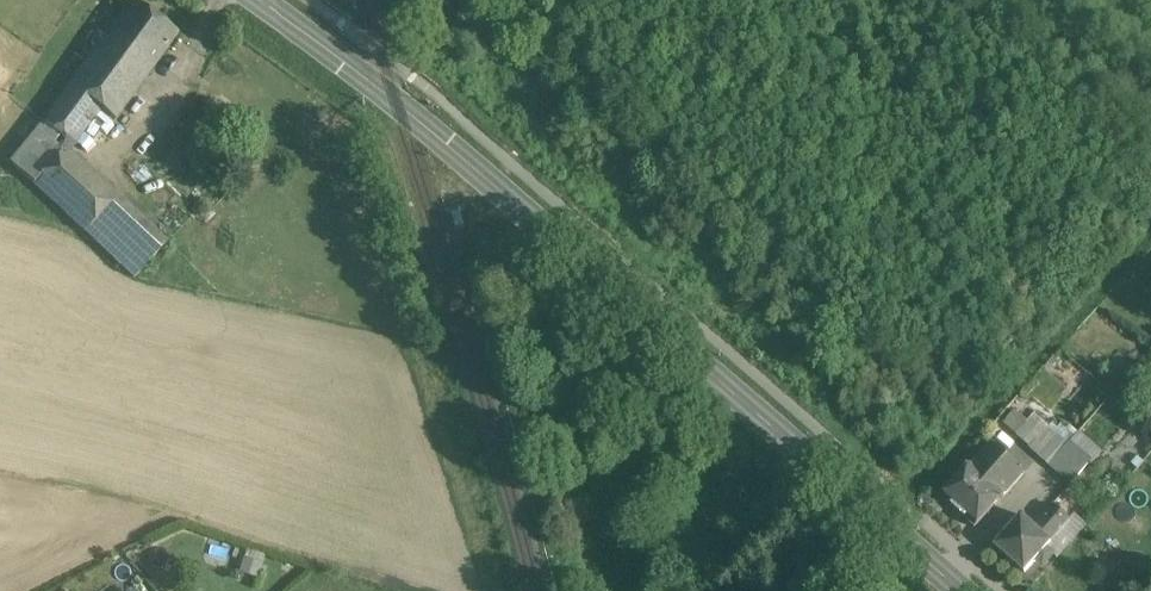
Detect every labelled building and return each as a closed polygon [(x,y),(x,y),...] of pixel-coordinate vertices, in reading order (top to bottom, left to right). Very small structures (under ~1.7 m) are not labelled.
[(177,34),(132,0),(106,34),(152,68),(177,34)] [(152,68),(106,34),(87,60),(42,120),(9,160),(33,182),(65,147),(67,148),(72,141),(73,143),(99,108),(114,119),(152,68)] [(75,52),(30,112),(42,120),(87,60),(75,52)] [(67,148),(65,147),(33,182),(86,231),(118,196),(67,148)] [(138,214),(118,196),(86,231),(106,249),(138,214)] [(461,213),(452,216),(456,229),(464,226),(461,213)] [(165,239),(138,214),(106,249),(133,274),(165,239)] [(1028,421),(1014,409),(1004,422),(1017,433),(1028,421)] [(1028,421),(1017,433),(1031,446),(1048,425),(1034,413),(1028,421)] [(1069,443),(1048,425),(1031,446),(1051,464),(1069,443)] [(991,442),(943,496),(977,527),(1025,472),(1022,469),(1009,457),(991,442)] [(1090,462),(1069,443),(1051,464),(1072,483),(1090,462)] [(1031,459),(1018,447),(1009,457),(1022,469),(1031,459)] [(1022,517),(996,547),(1023,571),(1069,520),(1052,506),(1033,527),(1022,517)]
